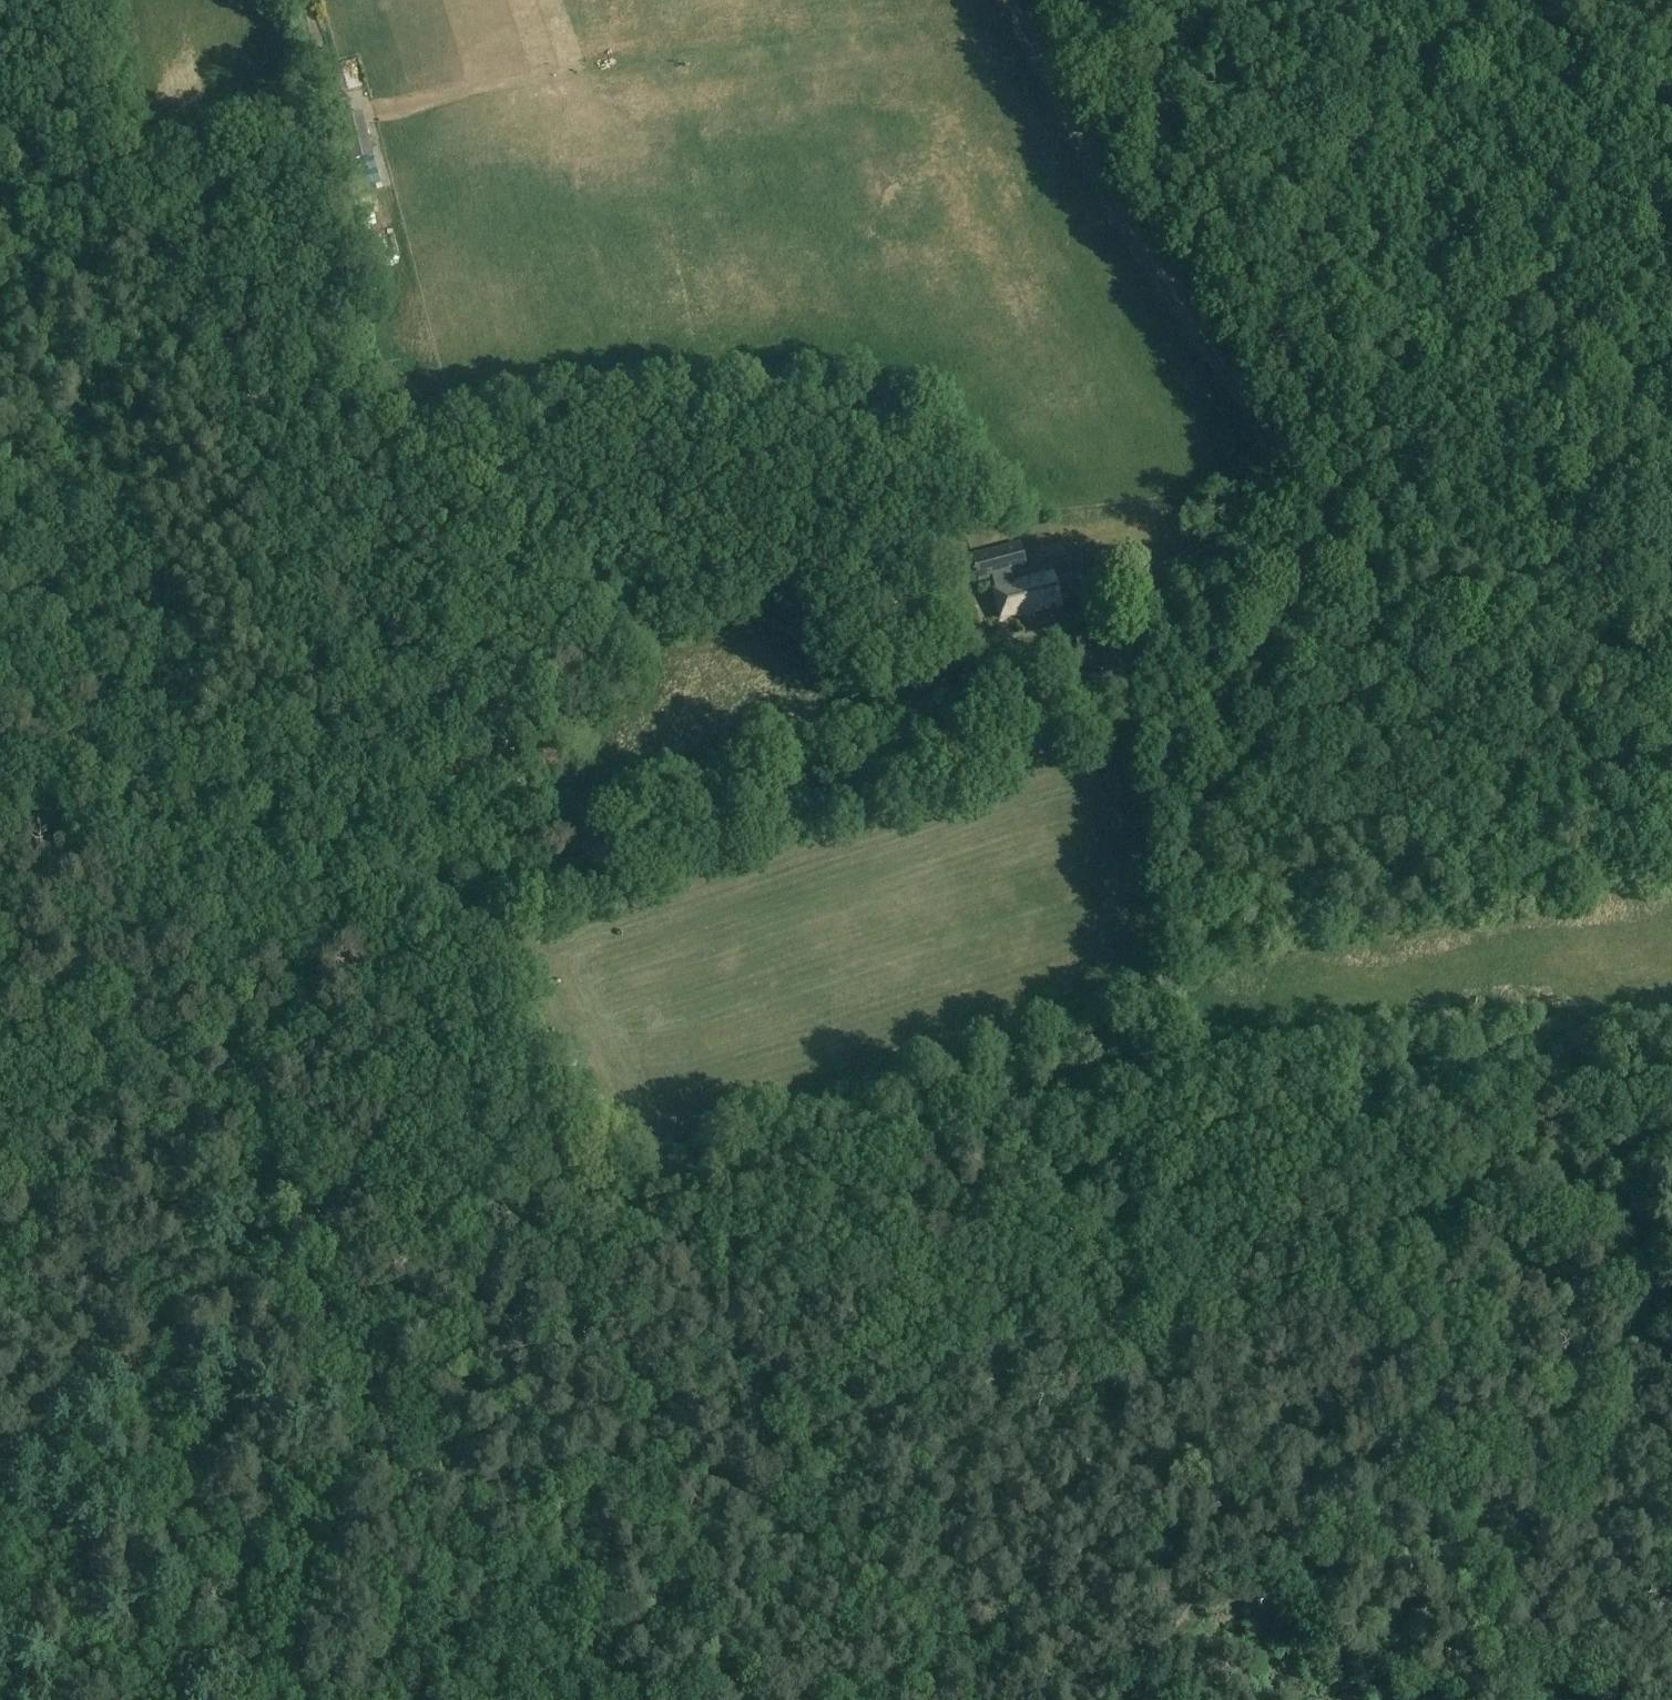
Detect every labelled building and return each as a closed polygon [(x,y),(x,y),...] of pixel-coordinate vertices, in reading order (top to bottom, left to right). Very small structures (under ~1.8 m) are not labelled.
[(337,120),(347,162),(369,157),(359,114),(337,120)] [(1012,574),(1027,570),(1020,544),(973,556),(979,582),(993,578),(1012,574)] [(999,622),(1019,617),(1063,607),(1061,600),(1086,593),(1080,573),(1056,580),(1055,574),(1014,584),(995,588),(992,589),(999,622)] [(993,578),(995,588),(1014,584),(1012,574),(993,578)]
